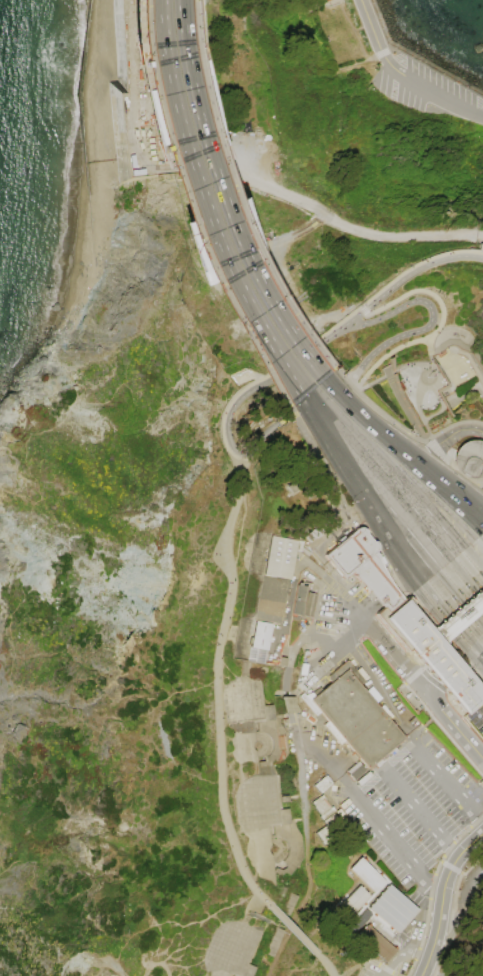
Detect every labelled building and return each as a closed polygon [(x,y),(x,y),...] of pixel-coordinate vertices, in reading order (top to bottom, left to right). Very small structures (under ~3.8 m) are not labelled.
[(473,439),(469,439),(464,441),(461,443),(457,446),(455,449),(453,452),(452,456),(452,459),(452,463),(454,467),(456,470),(458,473),(461,475),(465,477),(469,478),(473,478),(477,477),(480,476),(482,474),(482,443),(481,442),(477,440),(473,439)] [(290,496),(284,489),(291,483),(297,490),(290,496)] [(278,667),(232,659),(229,654),(226,645),(226,636),(229,627),(235,620),(242,615),(251,613),(257,582),(249,577),(244,569),(242,561),(242,552),(245,543),(250,536),(258,531),(264,529),(265,526),(272,521),(273,522),(271,533),(297,538),(302,539),(300,550),(326,572),(324,575),(321,578),(307,567),(300,572),(298,585),(305,587),(299,621),(291,619),(286,646),(282,645),(280,657),(288,658),(286,667),(278,666),(278,667)] [(443,644),(482,691),(482,698),(463,715),(408,650),(405,652),(373,613),(380,606),(350,571),(342,577),(323,554),(354,528),(356,527),(357,527),(359,527),(361,527),(362,528),(364,529),(364,530),(364,531),(364,532),(371,540),(372,540),(373,540),(374,541),(375,543),(375,544),(376,546),(375,548),(374,549),(373,551),(377,556),(376,556),(378,560),(380,564),(383,570),(386,575),(390,581),(393,587),(398,593),(402,598),(404,596),(408,596),(412,601),(411,604),(410,605),(430,629),(443,644)] [(446,641),(445,640),(482,608),(482,585),(434,627),(433,626),(430,629),(443,644),(446,641)] [(309,592),(318,594),(314,617),(304,615),(309,592)] [(368,769),(303,692),(307,688),(314,697),(315,696),(312,692),(317,688),(320,692),(332,682),(328,677),(347,660),(365,681),(360,685),(379,708),(384,705),(394,717),(390,721),(404,738),(368,769)] [(273,761),(275,775),(276,775),(279,794),(285,793),(286,802),(280,802),(280,809),(287,808),(288,821),(295,820),(296,828),(301,835),(303,857),(289,874),(285,872),(282,877),(273,872),(275,887),(266,880),(257,881),(256,872),(252,869),(247,862),(245,853),(245,844),(247,838),(242,834),(237,828),(235,821),(233,802),(234,795),(236,787),(241,781),(247,777),(254,775),(258,775),(257,763),(237,765),(232,757),(229,748),(230,739),(233,730),(229,727),(226,722),(224,716),(222,698),(222,691),(224,686),(228,681),(233,677),(239,676),(259,673),(263,705),(271,704),(273,717),(279,716),(280,724),(285,731),(287,752),(284,760),(273,761)] [(399,751),(379,768),(375,764),(395,747),(399,751)] [(286,774),(295,773),(297,791),(288,792),(286,774)] [(333,783),(322,793),(315,785),(326,775),(333,783)] [(326,798),(316,806),(313,802),(323,794),(326,798)] [(321,814),(316,807),(326,799),(331,807),(321,814)] [(336,811),(323,820),(320,816),(333,806),(336,811)] [(337,817),(326,825),(323,821),(334,813),(337,817)] [(343,825),(323,840),(317,832),(326,825),(337,817),(343,825)] [(360,857),(385,881),(374,893),(349,868),(360,857)] [(389,884),(419,909),(399,933),(369,908),(389,884)] [(359,885),(371,896),(347,921),(335,910),(359,885)] [(255,967),(251,975),(201,975),(205,973),(203,966),(202,958),(204,951),(212,934),(215,928),(221,923),(228,920),(236,920),(243,922),(262,930),(247,963),(255,967)] [(360,939),(384,961),(394,950),(371,928),(360,939)]
